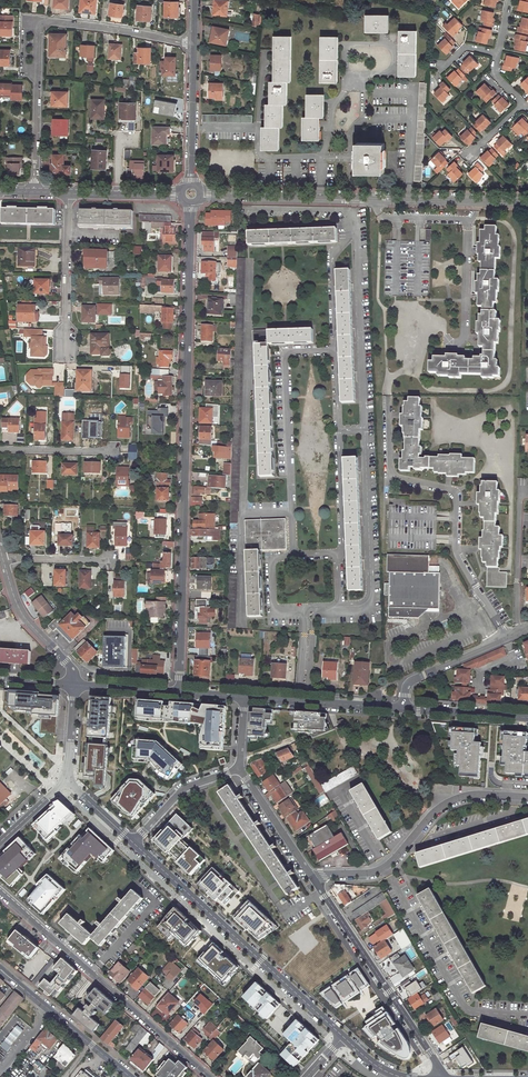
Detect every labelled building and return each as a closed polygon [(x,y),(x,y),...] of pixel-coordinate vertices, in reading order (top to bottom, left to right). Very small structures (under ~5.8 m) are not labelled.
[(68,0),(54,0),(53,8),(67,9),(68,0)] [(98,0),(82,0),(79,10),(95,13),(98,0)] [(165,5),(165,19),(178,20),(179,5),(176,5),(176,0),(165,0),(165,5)] [(228,1),(218,0),(214,0),(213,14),(227,15),(228,1)] [(527,12),(527,0),(521,0),(520,5),(519,10),(527,12)] [(122,17),(124,4),(111,2),(109,15),(122,17)] [(150,21),(152,6),(138,5),(136,19),(150,21)] [(483,15),(482,20),(486,21),(485,25),(493,27),(494,22),(492,22),(493,17),(495,12),(484,10),(483,15)] [(367,31),(389,30),(389,15),(367,14),(367,31)] [(12,15),(0,15),(0,35),(12,35),(12,15)] [(456,31),(459,28),(463,24),(456,17),(452,20),(448,25),(445,22),(442,25),(454,36),(457,33),(456,31)] [(522,26),(519,26),(518,31),(527,33),(527,32),(527,17),(523,17),(522,22),(522,26)] [(226,44),(229,29),(213,27),(211,42),(226,44)] [(479,36),(478,41),(488,43),(489,38),(490,33),(492,34),(493,29),(484,27),(483,31),(480,31),(479,36)] [(416,76),(417,30),(401,30),(401,77),(416,76)] [(66,56),(66,34),(50,33),(50,56),(66,56)] [(517,39),(517,43),(515,49),(526,51),(527,46),(527,41),(525,40),(526,36),(517,34),(516,38),(517,39)] [(291,83),(292,37),(277,36),(276,82),(272,82),(271,105),(267,105),(267,128),(263,128),(263,150),(279,151),(279,128),(284,128),(284,105),(287,105),(287,83),(291,83)] [(446,38),(442,42),(439,46),(446,53),(450,50),(454,46),(453,45),(456,42),(450,36),(447,39),(446,38)] [(337,83),(337,37),(322,37),(322,83),(337,83)] [(120,59),(121,44),(110,44),(109,58),(120,59)] [(95,56),(96,46),(83,46),(82,56),(90,56),(95,56)] [(150,63),(151,48),(138,47),(137,63),(150,63)] [(10,50),(0,50),(0,65),(9,65),(10,50)] [(221,70),(222,55),(211,55),(211,70),(221,70)] [(471,70),(475,66),(479,63),(471,55),(467,58),(463,62),(464,63),(461,66),(467,72),(470,69),(471,70)] [(516,67),(517,62),(518,57),(508,55),(507,60),(506,65),(504,65),(503,69),(511,70),(512,66),(516,67)] [(175,75),(175,57),(166,57),(165,69),(163,69),(163,75),(175,75)] [(455,85),(459,81),(463,78),(462,77),(465,74),(459,68),(456,71),(455,70),(451,74),(448,77),(455,85)] [(441,86),(438,89),(434,93),(441,101),(445,97),(449,94),(447,92),(450,88),(443,81),(440,85),(441,86)] [(22,85),(11,85),(12,83),(0,83),(0,94),(11,94),(11,96),(11,99),(22,99),(22,85)] [(223,99),(223,83),(208,83),(208,98),(223,99)] [(489,88),(485,84),(477,91),(484,99),(486,97),(489,100),(496,93),(493,90),(492,91),(489,88)] [(67,106),(68,92),(53,91),(52,106),(67,106)] [(323,118),(323,95),(308,96),(307,118),(304,118),(303,141),(319,141),(319,118),(323,118)] [(495,105),(502,112),(509,105),(506,101),(502,97),(501,98),(498,95),(492,101),(495,104),(495,105)] [(104,118),(104,100),(92,99),(91,118),(104,118)] [(176,104),(155,100),(154,106),(160,108),(158,114),(174,117),(176,104)] [(135,122),(135,103),(120,102),(120,122),(135,122)] [(253,124),(253,117),(204,114),(204,123),(253,124)] [(477,122),(475,125),(480,131),(483,128),(484,129),(488,126),(491,122),(484,115),(477,122)] [(523,117),(515,124),(523,132),(523,131),(526,134),(527,133),(527,122),(527,121),(523,117)] [(68,135),(68,120),(54,119),(53,135),(68,135)] [(170,133),(170,127),(153,127),(153,143),(166,144),(166,133),(170,133)] [(469,129),(461,136),(469,144),(472,140),(476,137),(475,136),(478,133),(472,127),(470,130),(469,129)] [(452,135),(445,128),(442,131),(440,129),(432,136),(439,144),(444,140),(447,137),(448,138),(452,135)] [(504,150),(511,143),(505,136),(504,135),(500,139),(496,142),(497,143),(494,146),(503,155),(506,152),(504,150)] [(384,174),(385,143),(356,143),(356,174),(384,174)] [(481,157),(488,164),(496,157),(495,157),(498,154),(493,148),(492,148),(490,151),(489,150),(485,153),(481,157)] [(106,168),(107,150),(94,150),(93,168),(106,168)] [(441,151),(440,151),(433,158),(440,166),(441,165),(443,168),(450,162),(447,160),(448,159),(444,155),(441,151)] [(64,166),(64,155),(54,155),(54,157),(52,157),(51,173),(64,173),(64,175),(71,175),(71,167),(64,166)] [(171,156),(159,155),(158,170),(173,171),(174,158),(171,158),(171,156)] [(21,163),(22,157),(6,156),(6,163),(8,163),(8,174),(19,174),(19,167),(19,163),(21,163)] [(145,178),(145,161),(131,161),(131,169),(128,169),(128,176),(134,176),(133,178),(145,178)] [(456,181),(464,173),(460,169),(456,166),(458,165),(454,162),(447,168),(450,171),(449,173),(456,181)] [(476,181),(484,173),(481,170),(484,168),(478,162),(475,165),(476,166),(473,169),(469,173),(476,181)] [(55,224),(55,210),(48,210),(38,210),(17,209),(9,209),(2,209),(2,222),(55,224)] [(134,226),(134,212),(81,210),(81,225),(134,226)] [(231,222),(231,211),(213,211),(213,214),(207,214),(207,225),(225,225),(225,222),(231,222)] [(170,223),(170,216),(138,215),(138,222),(143,222),(170,223)] [(164,241),(175,242),(176,224),(170,223),(143,222),(142,234),(151,234),(151,229),(164,229),(164,241)] [(447,357),(434,357),(434,361),(430,361),(429,372),(438,372),(437,375),(449,376),(449,377),(461,377),(461,373),(482,374),(482,377),(494,377),(494,376),(499,376),(499,367),(497,367),(498,360),(495,360),(495,343),(498,343),(499,331),(500,331),(500,320),(497,320),(497,311),(494,311),(494,302),(497,302),(497,291),(499,291),(499,279),(495,279),(496,258),(500,258),(500,246),(499,246),(499,235),(496,235),(496,226),(485,226),(485,230),(481,230),(480,242),(478,242),(478,254),(480,254),(480,262),(482,262),(482,274),(479,274),(479,282),(477,282),(477,293),(479,293),(479,306),(483,306),(483,316),(480,316),(480,323),(478,323),(478,334),(480,334),(479,347),(484,347),(484,356),(482,356),(482,358),(474,357),(474,360),(466,360),(466,357),(458,357),(458,355),(447,354),(447,357)] [(337,242),(337,228),(249,232),(249,246),(337,242)] [(385,296),(429,297),(431,229),(426,229),(426,242),(386,241),(385,296)] [(219,232),(203,232),(203,245),(204,245),(204,251),(215,251),(215,239),(219,239),(219,232)] [(238,246),(234,246),(233,251),(229,251),(228,258),(237,258),(238,246)] [(107,268),(108,251),(86,251),(85,267),(107,268)] [(33,268),(34,252),(19,252),(18,268),(33,268)] [(173,266),(174,257),(160,256),(159,271),(170,271),(171,266),(173,266)] [(228,267),(237,268),(237,258),(228,258),(228,267)] [(240,463),(246,259),(237,258),(237,268),(236,295),(236,299),(234,407),(232,448),(232,459),(232,464),(232,476),(232,483),(231,490),(230,523),(238,524),(238,512),(239,512),(240,463)] [(216,276),(216,263),(203,262),(202,273),(207,273),(207,276),(216,276)] [(351,281),(350,270),(337,270),(337,282),(338,304),(339,326),(340,348),(340,370),(341,393),(342,403),(356,402),(355,392),(354,370),(353,348),(353,325),(352,303),(351,281)] [(120,295),(120,279),(101,278),(101,285),(104,285),(104,295),(120,295)] [(145,286),(157,286),(158,278),(141,278),(141,284),(145,284),(145,286)] [(50,295),(50,281),(36,280),(36,294),(50,295)] [(174,293),(175,281),(162,280),(162,286),(162,292),(174,293)] [(222,315),(223,299),(209,298),(208,314),(222,315)] [(112,305),(98,304),(97,315),(112,315),(112,305)] [(36,322),(36,307),(20,306),(19,322),(36,322)] [(160,315),(160,318),(162,319),(162,323),(164,323),(164,329),(170,329),(171,323),(172,323),(172,307),(154,306),(154,311),(162,311),(162,315),(160,315)] [(95,323),(96,307),(84,307),(83,323),(95,323)] [(213,341),(214,326),(204,325),(202,340),(213,341)] [(40,329),(25,329),(24,337),(32,337),(32,342),(31,342),(30,344),(29,347),(31,349),(33,349),(33,354),(35,356),(45,357),(47,355),(47,349),(45,349),(45,346),(46,346),(46,337),(42,337),(40,337),(40,329)] [(255,345),(256,345),(270,345),(281,344),(303,343),(314,343),(313,329),(303,330),(281,331),(269,331),(269,330),(254,331),(255,345)] [(139,334),(139,342),(150,342),(150,334),(139,334)] [(110,351),(110,335),(93,335),(92,355),(103,355),(103,351),(110,351)] [(270,345),(256,345),(256,357),(257,379),(258,402),(258,423),(259,446),(260,466),(261,477),(274,476),(274,466),(273,445),(272,422),(272,400),(271,378),(270,357),(270,345)] [(224,363),(230,364),(231,350),(219,349),(219,354),(221,355),(221,360),(225,360),(224,363)] [(172,358),(173,351),(159,351),(159,358),(157,358),(157,364),(159,364),(159,366),(170,367),(170,358),(172,358)] [(31,384),(36,385),(36,383),(32,383),(28,379),(29,375),(32,372),(42,372),(42,371),(42,369),(39,369),(39,370),(32,370),(27,374),(27,380),(31,384)] [(53,376),(53,369),(44,369),(42,371),(42,372),(32,372),(29,375),(28,379),(32,383),(36,383),(36,385),(38,387),(40,387),(42,385),(52,385),(52,383),(53,376)] [(92,391),(92,371),(77,371),(77,390),(92,391)] [(160,394),(172,395),(174,376),(169,376),(158,375),(158,379),(161,379),(161,382),(160,390),(160,394)] [(221,398),(222,383),(207,382),(206,397),(221,398)] [(55,396),(64,397),(65,383),(56,383),(55,386),(55,396)] [(475,473),(475,458),(462,458),(462,455),(450,454),(450,456),(439,455),(439,457),(426,457),(426,458),(420,458),(420,454),(422,454),(422,447),(420,447),(421,430),(424,430),(424,418),(423,418),(423,407),(421,406),(421,398),(410,398),(410,402),(406,402),(406,406),(405,406),(405,415),(402,415),(402,426),(405,426),(404,434),(406,434),(406,438),(406,451),(404,451),(404,459),(401,459),(401,471),(410,471),(410,467),(414,467),(414,469),(422,469),(422,468),(434,469),(434,473),(438,473),(438,474),(447,474),(447,477),(459,477),(459,475),(466,475),(466,472),(475,473)] [(149,435),(162,435),(162,417),(167,417),(167,408),(157,408),(157,411),(146,411),(146,430),(150,430),(149,435)] [(211,424),(212,410),(201,409),(199,423),(211,424)] [(63,413),(63,422),(62,440),(73,440),(74,414),(63,413)] [(20,420),(2,419),(2,431),(8,431),(8,427),(9,427),(9,431),(19,432),(20,420)] [(118,436),(130,437),(130,424),(133,424),(133,419),(119,419),(118,436)] [(100,440),(100,422),(89,422),(89,440),(100,440)] [(45,439),(45,425),(35,425),(35,439),(45,439)] [(210,446),(211,428),(200,427),(198,444),(210,446)] [(214,452),(226,453),(226,459),(232,459),(232,448),(214,446),(214,452)] [(358,468),(358,458),(344,458),(345,468),(346,491),(347,513),(347,536),(348,558),(349,580),(350,591),(363,590),(363,579),(362,557),(361,535),(360,512),(359,490),(358,468)] [(46,472),(46,461),(33,461),(33,472),(46,472)] [(100,473),(101,463),(86,462),(86,473),(100,473)] [(77,474),(78,463),(63,463),(63,474),(77,474)] [(128,485),(129,467),(118,467),(118,485),(128,485)] [(167,480),(167,474),(158,474),(157,481),(150,481),(150,485),(171,486),(171,480),(167,480)] [(19,476),(0,476),(0,492),(9,492),(9,489),(19,489),(19,476)] [(226,489),(227,478),(214,477),(213,488),(226,489)] [(488,567),(498,568),(498,559),(499,559),(500,552),(501,552),(501,548),(503,548),(504,537),(500,536),(500,528),(496,528),(497,515),(499,515),(499,503),(500,503),(501,492),(498,492),(498,483),(485,483),(485,486),(484,486),(483,494),(480,494),(480,505),(483,506),(482,513),(483,514),(483,518),(487,519),(487,531),(484,531),(483,538),(480,538),(480,550),(483,550),(483,558),(483,563),(487,563),(487,567),(488,567)] [(169,501),(169,488),(158,487),(158,501),(169,501)] [(436,550),(438,506),(406,504),(407,499),(394,499),(394,504),(390,504),(389,549),(436,550)] [(18,516),(18,506),(5,506),(5,516),(18,516)] [(155,537),(166,537),(167,513),(160,513),(156,513),(155,537)] [(213,530),(213,514),(203,514),(202,521),(198,521),(193,521),(193,527),(197,527),(203,527),(203,530),(213,530)] [(287,549),(286,519),(266,520),(245,520),(248,617),(263,617),(262,550),(264,550),(287,549)] [(45,545),(45,532),(41,531),(39,531),(39,526),(32,526),(31,544),(45,545)] [(127,546),(127,527),(116,527),(116,545),(127,546)] [(197,530),(191,529),(190,536),(206,537),(206,540),(220,541),(221,530),(213,530),(203,530),(197,530)] [(99,547),(100,533),(88,533),(87,547),(99,547)] [(73,546),(74,536),(60,535),(59,545),(73,546)] [(133,551),(133,553),(126,553),(126,561),(134,561),(135,551),(133,551)] [(171,568),(171,553),(164,553),(164,562),(162,562),(162,564),(153,563),(153,568),(164,569),(164,568),(171,568)] [(430,557),(388,555),(388,573),(391,573),(389,617),(419,618),(420,608),(440,609),(441,573),(430,573),(430,557)] [(193,569),(207,569),(207,558),(193,558),(193,569)] [(65,587),(66,571),(55,571),(55,586),(65,587)] [(91,588),(91,571),(80,571),(80,588),(91,588)] [(165,584),(165,571),(152,571),(152,584),(165,584)] [(506,587),(506,573),(498,572),(487,572),(487,587),(506,587)] [(236,629),(237,574),(229,574),(228,628),(236,629)] [(211,589),(211,578),(199,578),(199,589),(211,589)] [(125,597),(125,582),(115,582),(114,597),(125,597)] [(33,603),(39,611),(40,609),(46,617),(54,611),(42,596),(33,603)] [(166,609),(166,603),(158,603),(150,602),(149,608),(152,608),(151,617),(163,618),(164,613),(164,608),(166,609)] [(215,609),(210,608),(210,607),(207,607),(196,607),(196,611),(198,611),(198,619),(199,619),(207,619),(210,619),(210,617),(215,617),(215,609)] [(49,626),(54,631),(58,628),(71,642),(74,639),(90,623),(84,617),(83,618),(79,615),(76,617),(73,614),(64,621),(59,616),(49,626)] [(210,648),(210,634),(197,634),(197,648),(199,648),(199,656),(209,657),(209,648),(210,648)] [(104,636),(103,668),(125,668),(125,636),(104,636)] [(88,662),(98,653),(84,639),(74,648),(88,662)] [(503,646),(474,659),(477,666),(478,667),(507,654),(503,646)] [(31,652),(0,649),(0,662),(30,664),(31,652)] [(203,678),(209,678),(211,657),(209,657),(199,656),(197,656),(196,675),(204,676),(203,678)] [(254,675),(255,660),(242,659),(241,674),(254,675)] [(474,659),(464,663),(464,670),(471,670),(471,669),(477,666),(474,659)] [(164,675),(165,661),(160,661),(153,660),(148,660),(148,666),(142,665),(138,665),(137,665),(136,673),(164,675)] [(338,678),(339,664),(325,663),(324,677),(338,678)] [(355,683),(368,684),(369,670),(369,663),(356,663),(355,683)] [(286,679),(287,665),(274,664),(273,678),(286,679)] [(464,670),(458,670),(458,678),(455,677),(455,683),(462,683),(468,683),(468,679),(470,679),(471,670),(464,670)] [(504,677),(492,676),(492,684),(494,685),(494,689),(491,689),(491,694),(489,694),(489,699),(488,702),(501,703),(501,695),(504,695),(504,690),(506,690),(506,685),(504,685),(504,677)] [(462,687),(456,687),(456,692),(458,692),(458,700),(470,701),(470,698),(471,693),(468,693),(469,688),(467,688),(462,687)] [(520,688),(520,689),(517,689),(516,694),(520,695),(520,701),(527,701),(527,689),(520,688)] [(57,715),(58,699),(39,698),(40,692),(10,691),(9,706),(17,706),(17,709),(33,710),(33,714),(57,715)] [(485,696),(481,696),(480,704),(488,704),(488,702),(489,699),(485,699),(485,696)] [(113,698),(92,697),(88,736),(93,737),(106,738),(110,738),(113,698)] [(165,702),(139,700),(138,717),(163,719),(181,723),(195,723),(203,725),(202,737),(202,749),(224,751),(226,706),(204,705),(202,711),(195,708),(195,704),(172,703),(171,707),(165,706),(165,702)] [(273,710),(255,709),(250,712),(249,736),(266,737),(267,720),(272,720),(273,710)] [(326,714),(295,712),(294,729),(325,731),(326,714)] [(57,719),(41,718),(40,733),(56,734),(57,719)] [(453,727),(451,749),(459,750),(458,765),(461,765),(460,776),(479,777),(480,760),(481,743),(474,742),(474,735),(477,735),(478,728),(453,727)] [(505,731),(503,762),(507,763),(506,773),(527,774),(527,752),(523,752),(523,745),(526,746),(527,732),(505,731)] [(161,743),(137,742),(135,759),(150,760),(162,772),(172,779),(183,766),(161,743)] [(93,744),(88,743),(85,776),(97,777),(96,785),(106,786),(109,745),(106,745),(93,744)] [(291,745),(294,751),(300,749),(296,743),(291,745)] [(294,757),(288,750),(276,754),(281,762),(294,757)] [(135,759),(134,763),(150,764),(162,777),(171,781),(172,779),(162,772),(150,760),(135,759)] [(253,763),(252,766),(259,777),(269,770),(262,760),(253,763)] [(281,762),(272,768),(274,772),(284,766),(281,762)] [(309,765),(306,767),(313,779),(316,777),(309,765)] [(274,772),(277,776),(286,769),(284,766),(274,772)] [(325,793),(358,774),(354,766),(320,785),(325,793)] [(274,776),(264,783),(270,792),(271,791),(280,785),(274,776)] [(136,777),(126,787),(128,788),(139,779),(136,777)] [(126,787),(113,801),(133,820),(135,818),(145,804),(147,805),(156,794),(139,779),(128,788),(126,787)] [(0,782),(0,804),(7,797),(11,793),(0,782)] [(431,791),(452,793),(453,785),(432,783),(431,791)] [(230,786),(220,793),(289,895),(299,888),(230,786)] [(365,786),(352,793),(357,801),(354,802),(358,807),(360,806),(371,825),(368,826),(372,832),(374,831),(379,840),(392,833),(365,786)] [(287,797),(281,788),(273,793),(273,794),(272,795),(278,804),(287,797)] [(0,804),(0,809),(10,800),(7,797),(0,804)] [(33,825),(48,841),(58,832),(56,830),(63,823),(65,825),(75,815),(61,801),(59,802),(51,806),(52,808),(33,825)] [(285,814),(292,809),(287,802),(280,807),(285,814)] [(292,809),(285,814),(287,817),(295,811),(293,808),(292,809)] [(334,809),(326,815),(331,821),(338,816),(334,809)] [(287,817),(293,826),(302,820),(299,815),(296,811),(295,811),(287,817)] [(304,812),(299,815),(302,820),(293,826),(296,830),(310,821),(304,812)] [(155,840),(193,875),(207,860),(184,839),(194,828),(179,814),(155,840)] [(419,866),(527,833),(527,819),(513,824),(512,821),(506,823),(507,826),(486,832),(486,829),(479,831),(480,834),(461,839),(460,837),(454,839),(455,841),(433,848),(432,845),(426,847),(427,850),(415,853),(417,859),(419,866)] [(328,825),(310,836),(316,848),(313,849),(320,861),(349,844),(343,833),(335,837),(328,825)] [(59,860),(75,874),(91,855),(97,860),(99,857),(104,861),(114,851),(89,830),(82,837),(80,835),(77,840),(59,860)] [(12,887),(22,875),(18,870),(35,854),(20,838),(12,845),(5,851),(7,853),(2,858),(0,860),(0,876),(12,887)] [(220,899),(227,905),(240,891),(215,867),(199,884),(218,901),(220,899)] [(39,888),(30,899),(33,901),(31,904),(43,915),(65,890),(48,876),(39,884),(42,886),(39,888)] [(352,901),(345,891),(345,885),(333,885),(332,888),(335,889),(346,906),(352,901)] [(485,987),(429,889),(417,895),(423,905),(421,906),(424,912),(426,911),(437,930),(435,931),(438,936),(440,935),(451,954),(449,955),(452,961),(454,960),(465,979),(463,980),(466,985),(468,984),(473,994),(485,987)] [(113,914),(123,923),(144,898),(134,890),(113,914)] [(383,892),(353,913),(357,919),(368,911),(379,904),(387,899),(383,892)] [(386,913),(382,916),(386,919),(395,913),(387,899),(379,904),(386,913)] [(251,900),(234,917),(261,940),(280,927),(251,900)] [(203,931),(177,907),(158,928),(172,941),(176,937),(188,947),(203,931)] [(356,919),(363,929),(368,926),(366,923),(371,920),(368,916),(370,914),(368,911),(357,919),(356,919)] [(92,938),(94,935),(70,914),(61,924),(73,934),(85,945),(92,938)] [(123,923),(113,914),(94,935),(92,938),(102,947),(123,923)] [(378,934),(371,938),(376,946),(384,940),(394,934),(388,925),(377,932),(378,934)] [(403,928),(394,934),(402,949),(412,942),(403,928)] [(17,929),(9,939),(30,957),(39,947),(17,929)] [(382,959),(392,952),(384,940),(376,946),(373,948),(378,956),(379,955),(382,959)] [(127,950),(130,953),(136,945),(134,943),(127,950)] [(241,966),(215,943),(198,961),(204,966),(205,965),(218,976),(216,977),(225,985),(237,973),(236,972),(241,966)] [(391,956),(395,962),(405,956),(401,950),(391,956)] [(405,956),(395,962),(398,967),(397,967),(400,972),(404,977),(414,970),(410,963),(405,956)] [(59,964),(52,958),(32,983),(39,989),(41,986),(59,964)] [(59,964),(41,986),(55,999),(78,972),(63,958),(59,964)] [(168,975),(173,979),(181,970),(170,960),(162,969),(168,975)] [(109,961),(105,965),(109,969),(113,965),(109,961)] [(119,963),(110,973),(120,983),(130,972),(119,963)] [(319,991),(321,994),(331,987),(332,988),(334,987),(333,985),(348,975),(349,977),(351,975),(350,973),(357,969),(353,966),(319,991)] [(139,968),(129,980),(139,989),(150,977),(139,968)] [(331,987),(321,994),(336,1008),(370,986),(358,968),(357,969),(350,973),(351,975),(349,977),(348,975),(333,985),(334,987),(332,988),(331,987)] [(409,979),(401,985),(404,990),(406,989),(412,984),(409,979)] [(129,980),(127,981),(137,990),(139,989),(129,980)] [(412,984),(406,989),(408,992),(409,991),(412,995),(422,989),(419,984),(417,981),(412,984)] [(139,995),(149,1004),(160,990),(151,982),(139,995)] [(257,982),(244,996),(267,1019),(281,1004),(257,982)] [(97,988),(88,998),(94,1003),(91,1007),(88,1004),(86,1008),(87,1009),(85,1012),(80,1008),(73,1015),(94,1032),(100,1025),(91,1017),(94,1015),(97,1011),(96,1010),(98,1007),(107,1014),(116,1003),(97,988)] [(439,990),(433,994),(436,1001),(443,997),(439,990)] [(16,992),(8,1001),(16,1007),(24,998),(16,992)] [(167,1016),(179,1002),(168,993),(156,1006),(167,1016)] [(408,998),(415,1008),(423,1003),(419,997),(416,993),(408,998)] [(209,1001),(201,994),(194,1002),(202,1009),(209,1001)] [(424,994),(419,997),(423,1003),(428,1000),(424,994)] [(2,1009),(9,1015),(16,1007),(8,1001),(2,1009)] [(209,1001),(202,1009),(206,1013),(213,1004),(209,1001)] [(369,1025),(363,1029),(373,1040),(377,1036),(382,1041),(377,1044),(382,1048),(388,1053),(396,1056),(397,1055),(403,1059),(407,1059),(409,1059),(410,1057),(411,1053),(410,1049),(409,1046),(408,1041),(399,1029),(395,1031),(392,1026),(396,1024),(384,1006),(376,1011),(378,1014),(367,1022),(369,1025)] [(19,1008),(15,1015),(29,1026),(34,1019),(19,1008)] [(10,1016),(9,1015),(2,1009),(0,1011),(0,1029),(10,1016)] [(436,1009),(426,1016),(433,1026),(443,1020),(436,1009)] [(117,1020),(125,1027),(128,1024),(127,1023),(131,1017),(124,1011),(117,1020)] [(178,1014),(170,1024),(181,1032),(189,1023),(178,1014)] [(298,1019),(285,1034),(294,1042),(282,1054),(296,1066),(320,1039),(298,1019)] [(124,1028),(125,1027),(117,1020),(102,1039),(113,1048),(116,1045),(112,1041),(123,1027),(124,1028)] [(206,1033),(205,1034),(209,1037),(216,1029),(217,1028),(210,1021),(203,1030),(206,1033)] [(479,1037),(527,1050),(527,1035),(527,1034),(527,1032),(522,1030),(521,1033),(500,1027),(501,1024),(495,1023),(494,1025),(483,1022),(479,1037)] [(137,1023),(132,1029),(138,1034),(127,1048),(132,1052),(140,1042),(148,1032),(137,1023)] [(17,1025),(0,1046),(7,1051),(24,1031),(17,1025)] [(442,1026),(433,1033),(440,1043),(450,1037),(447,1032),(442,1026)] [(43,1041),(45,1043),(43,1045),(48,1048),(49,1046),(52,1048),(59,1040),(47,1029),(39,1038),(43,1041)] [(209,1037),(212,1040),(219,1032),(216,1029),(209,1037)] [(192,1031),(185,1040),(195,1048),(202,1039),(192,1031)] [(140,1042),(144,1045),(152,1035),(148,1032),(140,1042)] [(252,1036),(238,1051),(244,1056),(246,1054),(250,1058),(254,1053),(255,1054),(255,1055),(259,1059),(263,1054),(260,1052),(264,1047),(258,1042),(258,1041),(257,1039),(256,1040),(252,1036)] [(39,1047),(43,1041),(39,1038),(35,1043),(39,1047)] [(215,1040),(206,1050),(217,1059),(225,1049),(215,1040)] [(40,1054),(43,1050),(39,1047),(35,1043),(31,1047),(40,1054)] [(164,1046),(160,1043),(154,1050),(156,1051),(151,1057),(154,1059),(164,1046)] [(72,1052),(73,1051),(65,1044),(54,1057),(66,1067),(76,1055),(72,1052)] [(463,1047),(449,1056),(452,1060),(457,1057),(463,1067),(468,1064),(469,1066),(474,1063),(463,1047)] [(142,1049),(132,1060),(145,1071),(154,1059),(151,1057),(142,1049)] [(206,1050),(205,1052),(215,1061),(217,1059),(206,1050)] [(185,1071),(188,1067),(180,1060),(177,1064),(171,1059),(168,1062),(160,1072),(158,1075),(160,1076),(180,1076),(185,1071)] [(45,1067),(38,1061),(33,1067),(34,1067),(41,1073),(44,1069),(45,1067)] [(160,1072),(168,1062),(166,1061),(158,1070),(160,1072)] [(261,1076),(274,1076),(259,1064),(253,1070),(261,1076)] [(28,1075),(30,1076),(38,1076),(41,1073),(34,1067),(28,1075)]
